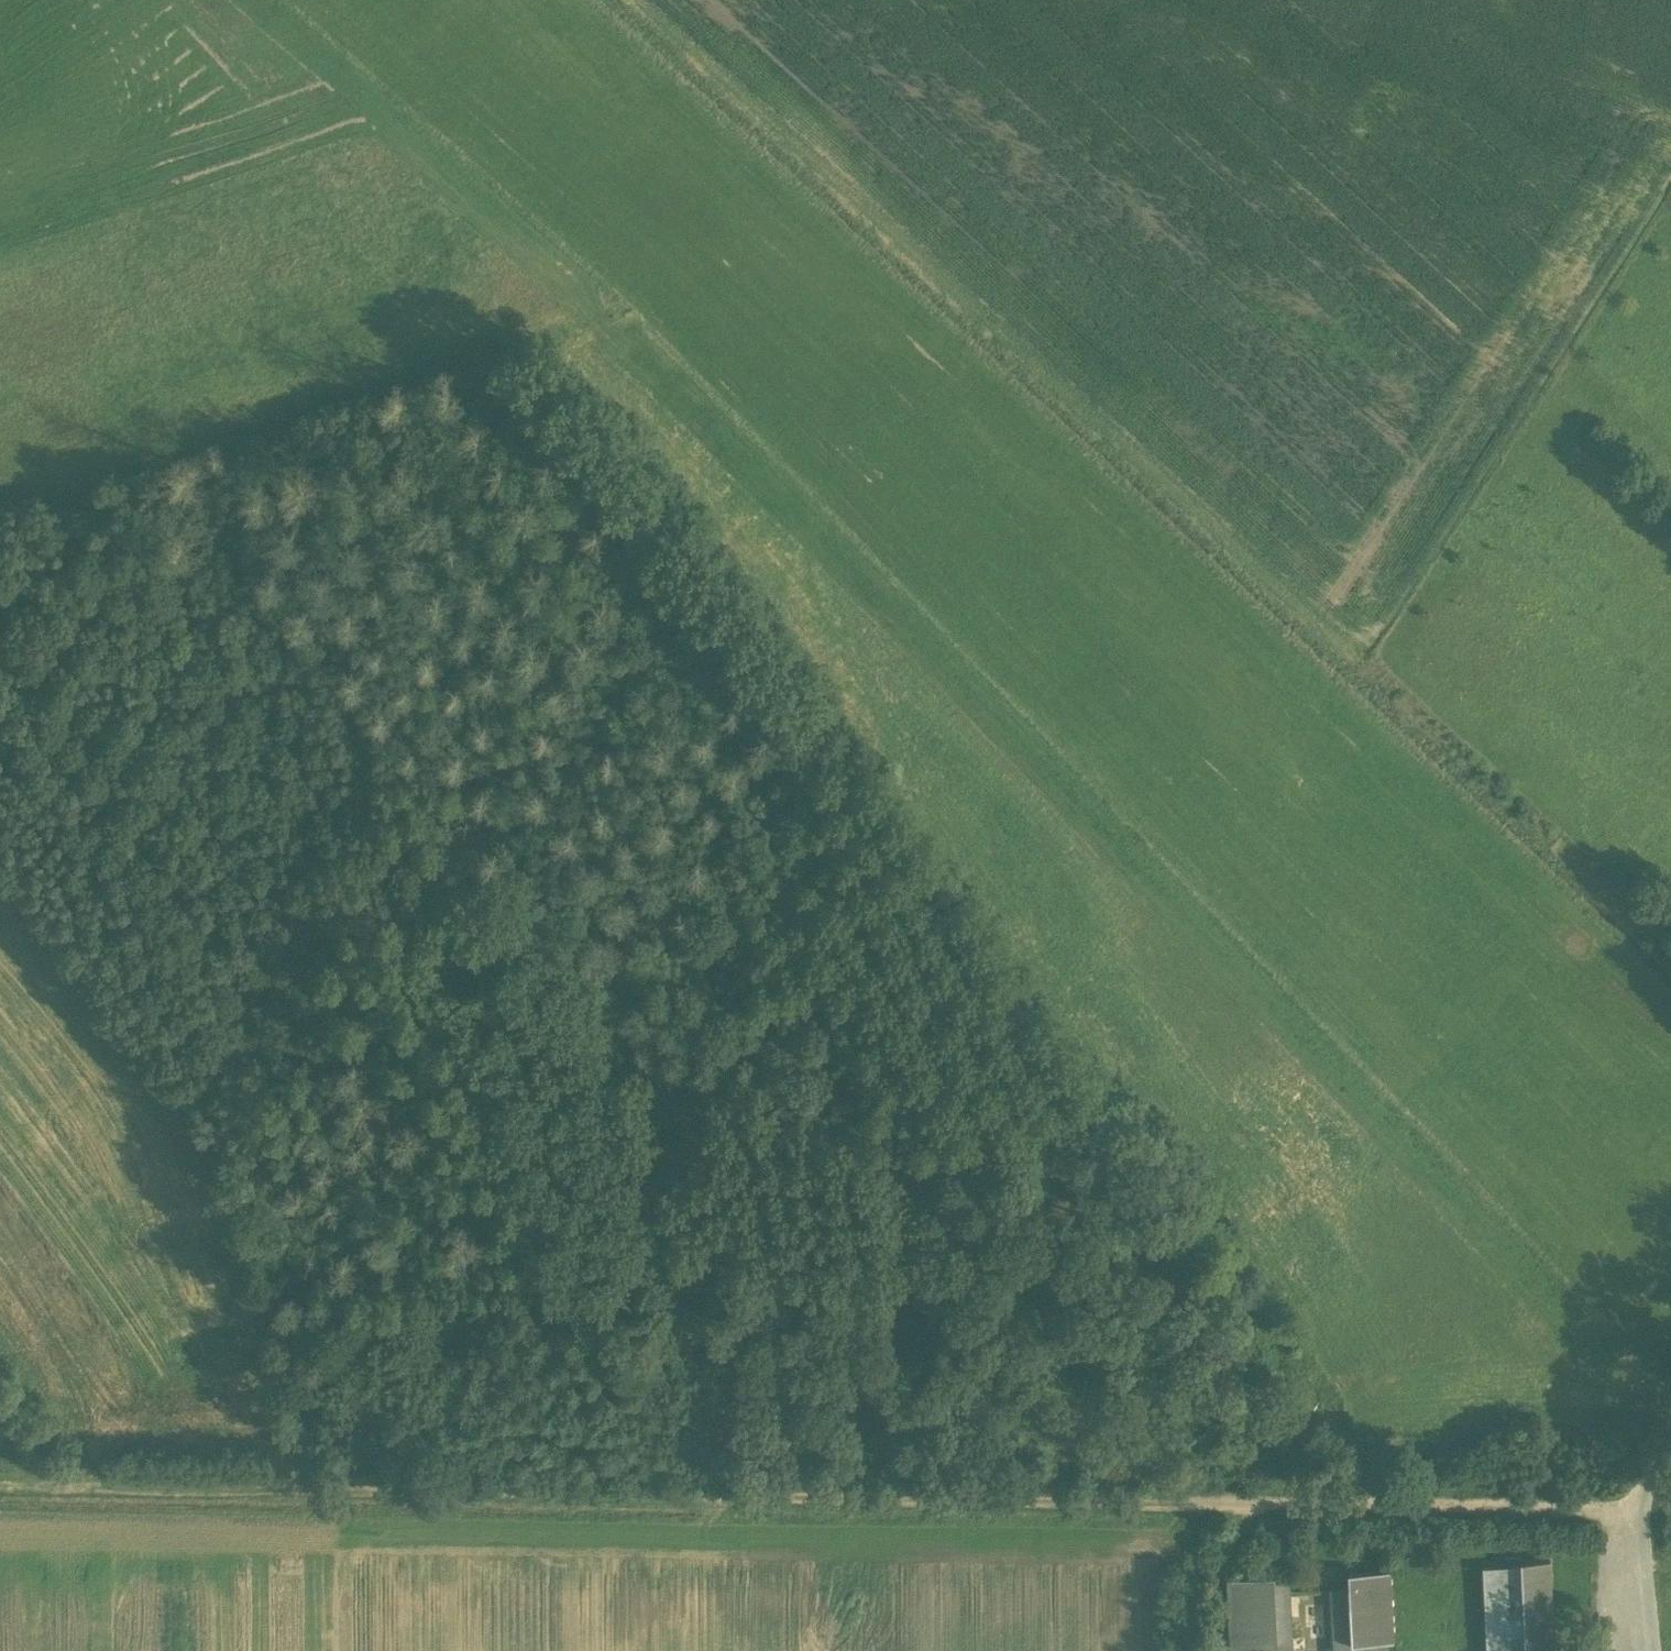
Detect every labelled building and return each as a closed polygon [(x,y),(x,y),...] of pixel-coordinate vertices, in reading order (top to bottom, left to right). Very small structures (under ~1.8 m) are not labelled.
[(1560,1557),(1525,1558),(1526,1567),(1488,1568),(1491,1650),(1563,1650),(1560,1557)] [(1387,1636),(1401,1635),(1399,1568),(1357,1569),(1358,1589),(1336,1590),(1338,1650),(1387,1650),(1387,1636)] [(1229,1571),(1232,1650),(1247,1650),(1296,1650),(1293,1569),(1229,1571)]
